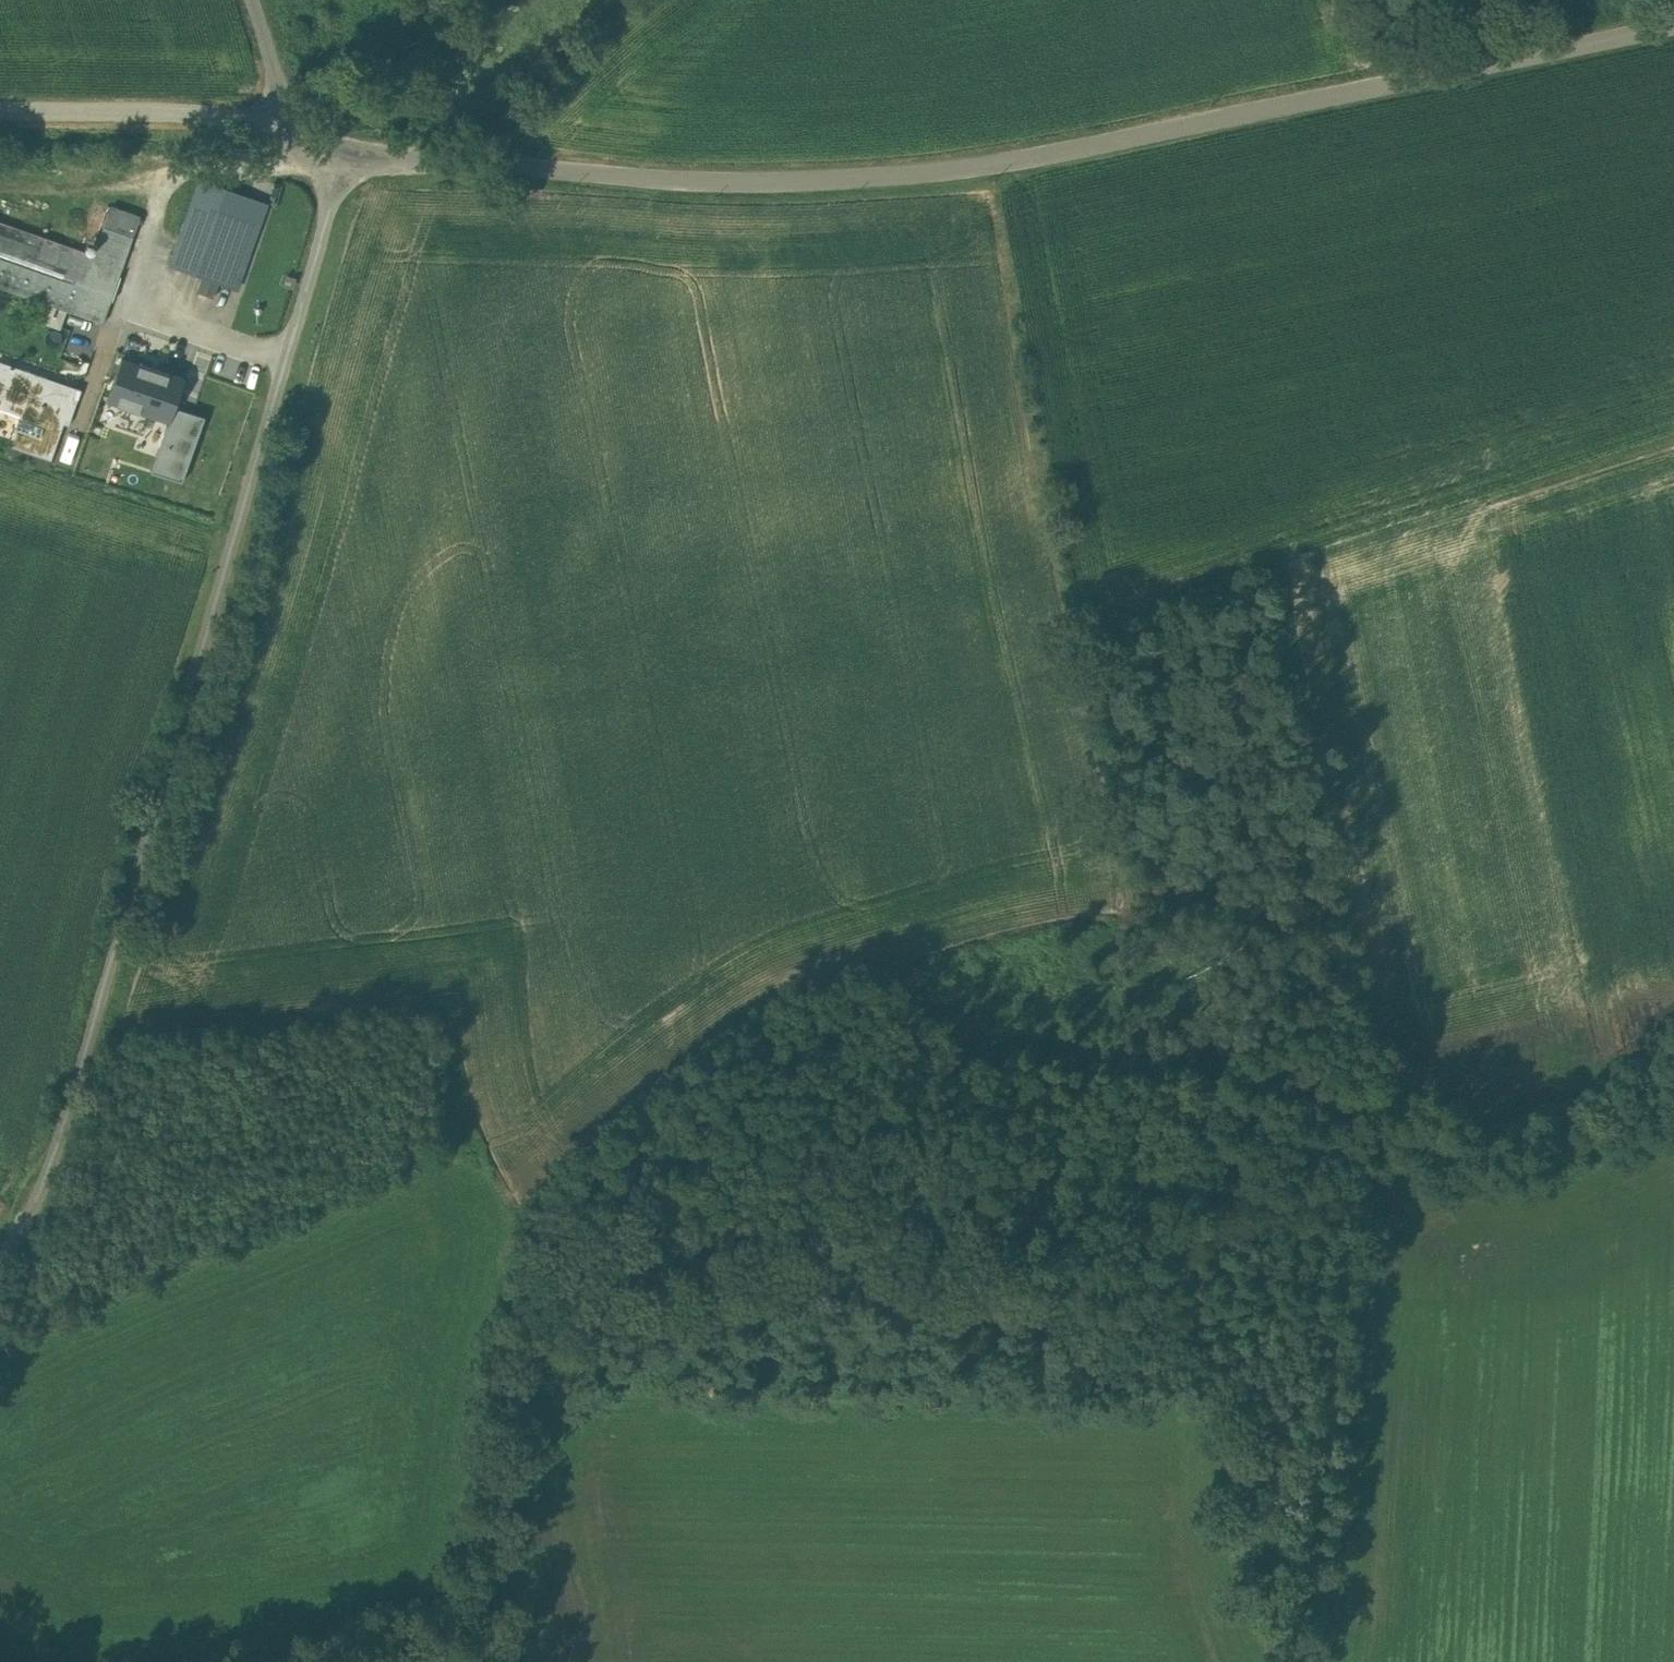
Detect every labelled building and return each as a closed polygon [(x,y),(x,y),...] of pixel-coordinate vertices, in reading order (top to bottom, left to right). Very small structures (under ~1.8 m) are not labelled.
[(262,204),(200,182),(171,264),(233,285),(262,204)] [(0,221),(0,286),(102,322),(140,216),(111,206),(94,254),(0,221)] [(168,419),(172,406),(182,375),(120,355),(106,400),(168,419)] [(80,389),(0,360),(0,398),(23,406),(18,418),(30,423),(27,431),(16,427),(9,444),(50,459),(63,423),(67,425),(80,389)] [(203,416),(172,406),(168,419),(152,470),(183,479),(203,416)]
